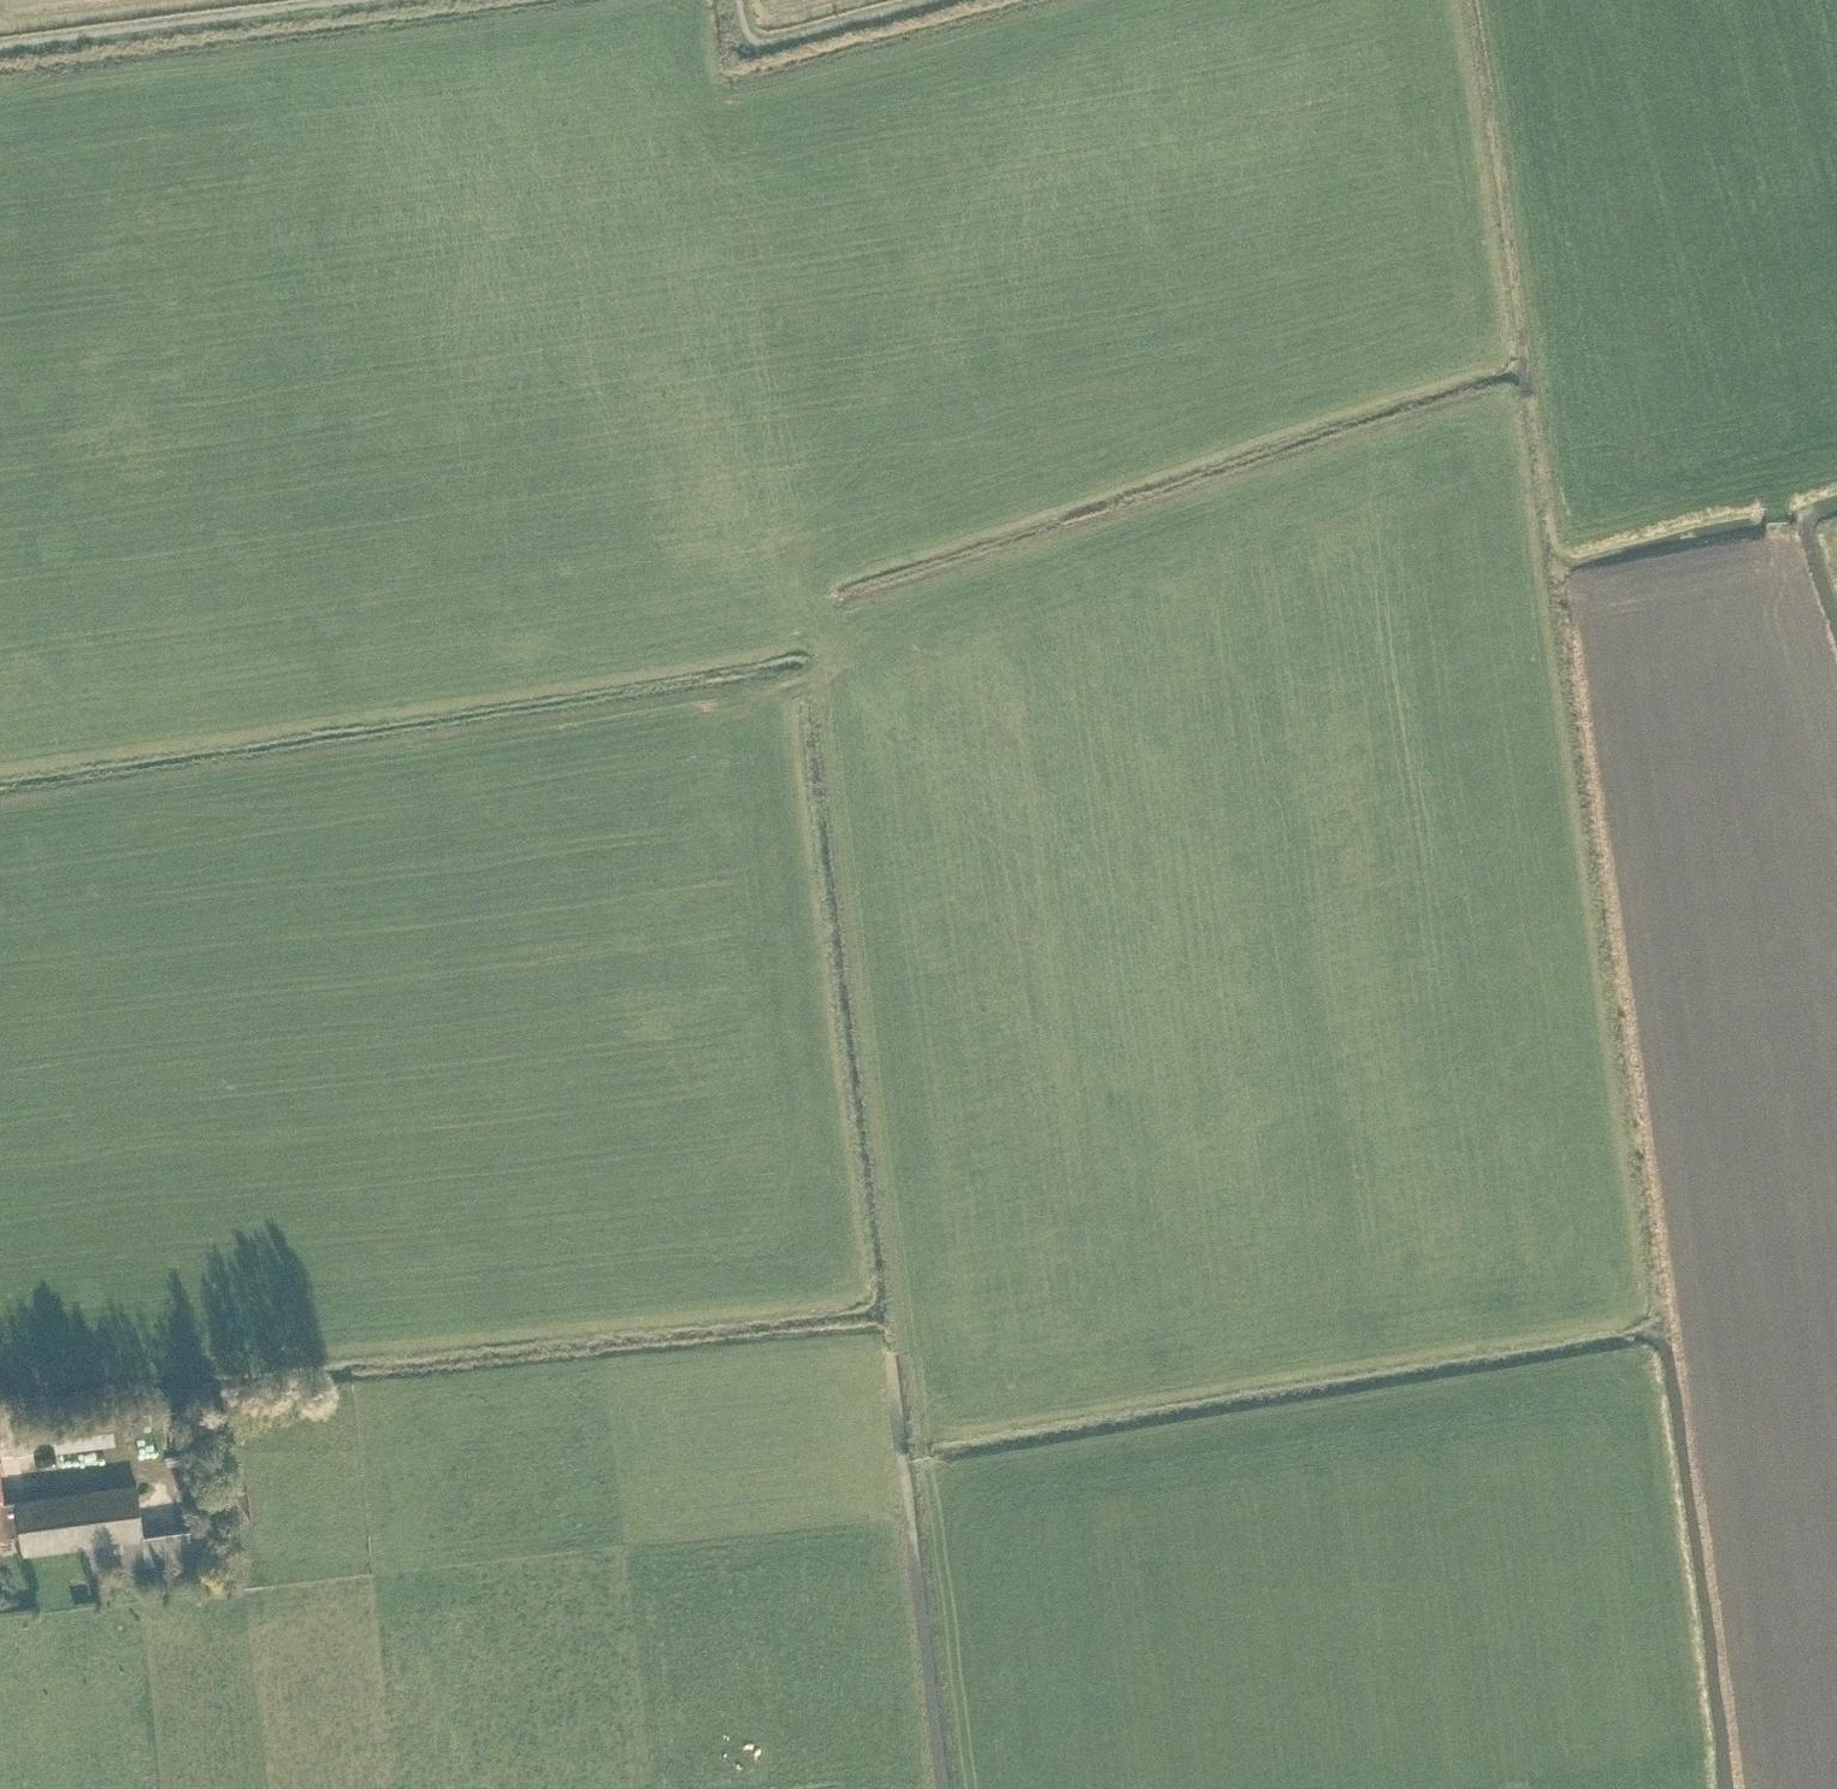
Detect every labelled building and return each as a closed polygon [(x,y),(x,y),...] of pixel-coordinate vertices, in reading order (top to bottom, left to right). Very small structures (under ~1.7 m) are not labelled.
[(115,1441),(111,1411),(52,1419),(56,1449),(115,1441)] [(0,1467),(0,1541),(9,1540),(9,1534),(21,1533),(23,1552),(84,1544),(87,1571),(210,1555),(206,1525),(144,1533),(137,1482),(15,1498),(16,1499),(4,1500),(2,1484),(0,1467)]
